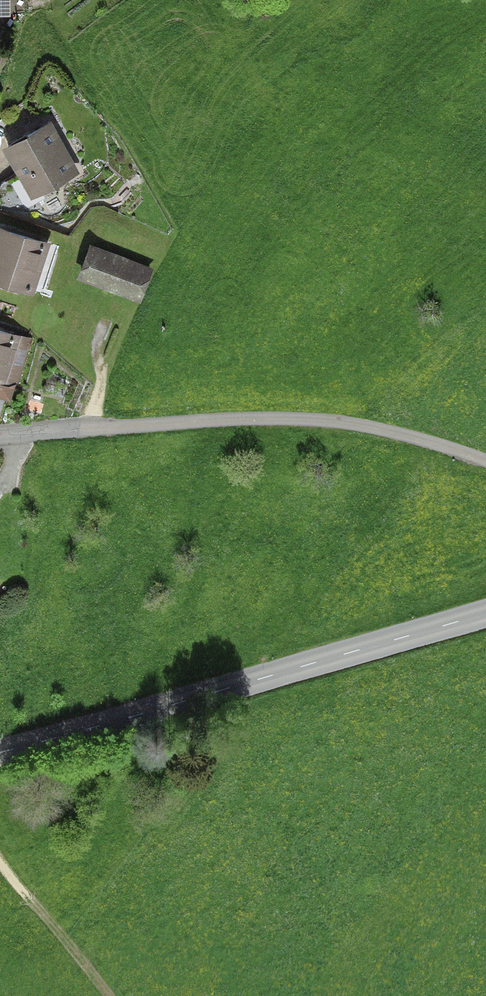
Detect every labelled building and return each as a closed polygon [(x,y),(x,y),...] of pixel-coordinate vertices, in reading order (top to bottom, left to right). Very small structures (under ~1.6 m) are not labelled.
[(8,14),(8,0),(0,0),(0,14),(8,14)] [(2,150),(31,201),(80,173),(51,122),(2,150)] [(29,288),(42,245),(0,233),(0,279),(29,288)] [(85,245),(73,273),(136,299),(148,271),(85,245)] [(0,330),(0,395),(9,398),(13,387),(21,389),(35,340),(0,330)]
